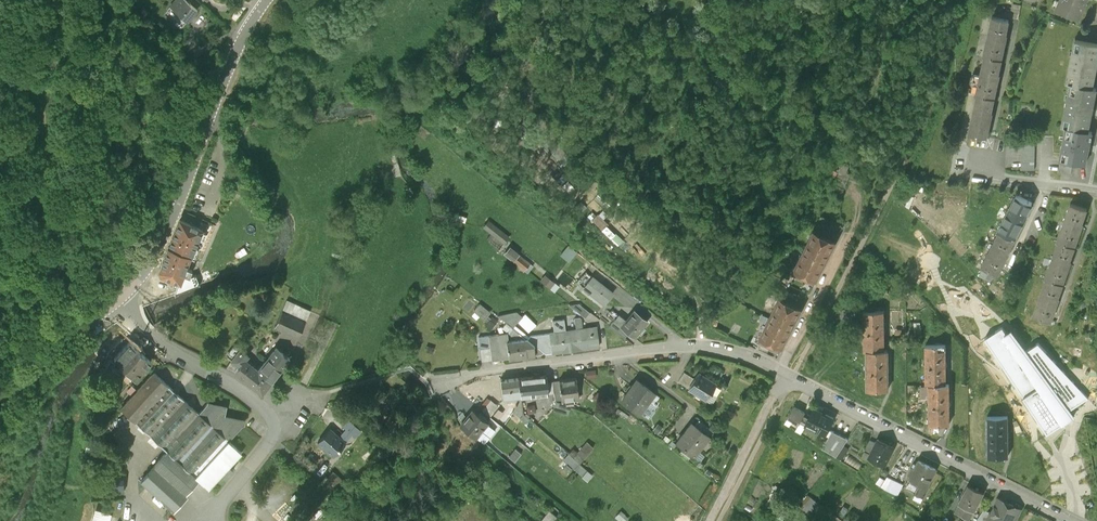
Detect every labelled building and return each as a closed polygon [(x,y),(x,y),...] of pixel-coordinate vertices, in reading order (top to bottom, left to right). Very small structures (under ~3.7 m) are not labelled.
[(188,21),(197,10),(184,0),(176,0),(171,7),(188,21)] [(1056,10),(1080,21),(1089,0),(1061,0),(1056,10)] [(981,56),(1003,61),(1009,33),(1007,33),(1010,22),(988,17),(980,56),(981,56)] [(1070,84),(1092,89),(1096,66),(1096,48),(1073,43),(1065,83),(1070,84)] [(1003,61),(981,56),(973,92),(975,93),(997,97),(1004,61),(1003,61)] [(1070,84),(1061,126),(1065,127),(1087,132),(1096,90),(1092,89),(1070,84)] [(998,97),(997,97),(975,93),(967,135),(990,139),(998,97)] [(1087,132),(1065,127),(1058,162),(1072,165),(1086,167),(1093,133),(1087,132)] [(1034,137),(1021,137),(1020,170),(1033,170),(1034,137)] [(1072,165),(1058,162),(1056,171),(1070,174),(1072,165)] [(1035,205),(1015,195),(997,229),(999,230),(1017,240),(1035,205)] [(1088,211),(1069,204),(1056,240),(1058,241),(1075,247),(1088,211)] [(488,218),(482,226),(504,243),(510,235),(488,218)] [(199,258),(210,232),(183,221),(172,246),(199,258)] [(816,225),(810,236),(812,237),(805,251),(824,260),(832,245),(833,246),(838,235),(816,225)] [(1017,240),(999,230),(980,267),(1000,277),(1019,240),(1017,240)] [(1058,241),(1044,278),(1046,279),(1064,285),(1077,248),(1075,247),(1058,241)] [(172,246),(160,275),(186,286),(199,258),(172,246)] [(535,267),(510,247),(504,254),(530,274),(535,267)] [(824,260),(805,251),(800,262),(799,261),(792,275),(814,285),(821,270),(820,270),(824,260)] [(612,295),(592,278),(584,288),(604,305),(612,295)] [(1046,279),(1032,317),(1052,324),(1066,286),(1064,285),(1046,279)] [(775,310),(770,320),(791,330),(796,321),(796,322),(804,307),(781,296),(774,309),(775,310)] [(587,310),(576,301),(567,303),(575,309),(583,315),(587,310)] [(484,319),(491,311),(481,302),(474,310),(484,319)] [(526,313),(522,316),(514,307),(502,317),(511,328),(520,321),(528,331),(536,325),(526,313)] [(884,311),(864,311),(864,351),(867,351),(884,351),(884,350),(884,311)] [(305,322),(282,312),(275,327),(298,338),(305,322)] [(648,322),(635,312),(627,322),(619,316),(614,322),(635,339),(648,322)] [(492,329),(499,320),(492,315),(486,325),(492,329)] [(576,331),(566,333),(564,322),(554,323),(556,334),(544,335),(546,355),(562,353),(562,354),(582,351),(582,350),(599,348),(597,329),(582,331),(580,319),(575,320),(576,331)] [(791,330),(770,320),(767,327),(765,326),(756,344),(779,355),(788,337),(787,337),(791,330)] [(1000,329),(986,338),(1047,434),(1074,418),(1069,410),(1087,398),(1038,343),(1027,350),(1011,329),(1003,334),(1000,329)] [(528,342),(508,345),(506,336),(491,339),(492,350),(494,362),(537,357),(536,348),(528,342)] [(480,352),(482,352),(492,350),(491,339),(479,340),(480,352)] [(150,360),(130,343),(131,342),(130,342),(114,359),(121,365),(119,367),(125,373),(127,371),(135,378),(151,361),(150,360)] [(946,345),(925,345),(926,385),(929,385),(946,384),(946,345)] [(258,371),(245,361),(248,356),(235,346),(226,357),(239,367),(233,374),(260,395),(272,381),(258,371)] [(275,350),(258,371),(272,381),(289,360),(275,350)] [(494,362),(492,350),(482,352),(484,364),(494,362)] [(884,350),(884,351),(867,351),(867,391),(888,391),(888,350),(884,350)] [(199,445),(216,427),(200,413),(154,372),(137,390),(171,421),(199,445)] [(689,390),(695,381),(685,375),(679,384),(689,390)] [(709,383),(698,376),(695,381),(689,390),(689,391),(706,402),(716,386),(710,382),(709,383)] [(547,377),(520,380),(522,398),(549,396),(548,383),(547,377)] [(520,380),(501,382),(503,401),(515,399),(522,398),(520,380)] [(577,380),(559,382),(561,403),(578,401),(577,380)] [(655,396),(637,382),(622,402),(640,415),(655,396)] [(946,384),(929,385),(929,424),(949,424),(949,384),(946,384)] [(171,421),(137,390),(121,408),(155,438),(171,421)] [(522,398),(515,399),(516,407),(512,413),(526,424),(529,420),(524,415),(522,398)] [(207,405),(200,413),(216,427),(230,440),(241,427),(244,427),(244,421),(224,416),(226,407),(207,402),(207,405)] [(498,408),(490,402),(482,412),(490,418),(498,408)] [(570,408),(556,403),(553,411),(567,416),(570,408)] [(805,413),(794,407),(785,423),(796,430),(805,413)] [(834,418),(814,408),(805,425),(825,435),(834,418)] [(480,419),(472,412),(461,426),(476,438),(487,426),(479,420),(480,419)] [(1008,457),(1007,417),(987,417),(987,457),(1008,457)] [(199,445),(171,421),(155,438),(168,449),(167,450),(182,464),(199,445)] [(338,438),(344,443),(356,430),(347,422),(342,428),(345,431),(338,438)] [(714,434),(700,422),(695,428),(710,440),(714,434)] [(493,431),(487,426),(476,438),(483,444),(493,431)] [(695,428),(692,426),(676,445),(694,459),(710,440),(695,428)] [(230,440),(216,427),(199,445),(182,464),(197,477),(210,489),(243,452),(230,440)] [(945,430),(941,428),(937,435),(941,437),(945,430)] [(851,442),(862,448),(869,435),(858,429),(851,442)] [(338,438),(329,430),(317,444),(332,458),(344,443),(338,438)] [(848,439),(833,431),(823,449),(836,457),(848,439)] [(864,450),(865,451),(870,454),(876,443),(869,440),(864,450)] [(895,448),(878,440),(876,443),(870,454),(868,458),(885,467),(895,448)] [(515,449),(509,457),(514,462),(521,454),(515,449)] [(197,477),(182,464),(167,450),(153,465),(184,492),(197,477)] [(580,464),(569,454),(563,461),(574,470),(580,464)] [(936,469),(918,460),(914,468),(911,467),(908,474),(910,476),(909,478),(920,484),(916,492),(917,492),(924,496),(929,487),(928,486),(936,469)] [(187,496),(184,492),(153,465),(139,480),(173,511),(187,496)] [(905,484),(887,474),(880,486),(887,490),(898,496),(905,484)] [(125,491),(123,475),(105,477),(107,494),(125,491)] [(984,493),(970,485),(961,502),(969,507),(967,510),(966,509),(962,517),(969,520),(984,493)] [(998,498),(991,510),(987,519),(989,520),(991,520),(1015,520),(1020,510),(1014,507),(1015,506),(1009,502),(1008,504),(998,498)] [(550,500),(537,519),(540,520),(554,520),(563,509),(550,500)] [(991,510),(983,505),(974,520),(988,520),(989,520),(987,519),(991,510)] [(90,520),(108,520),(111,511),(93,507),(90,520)]
